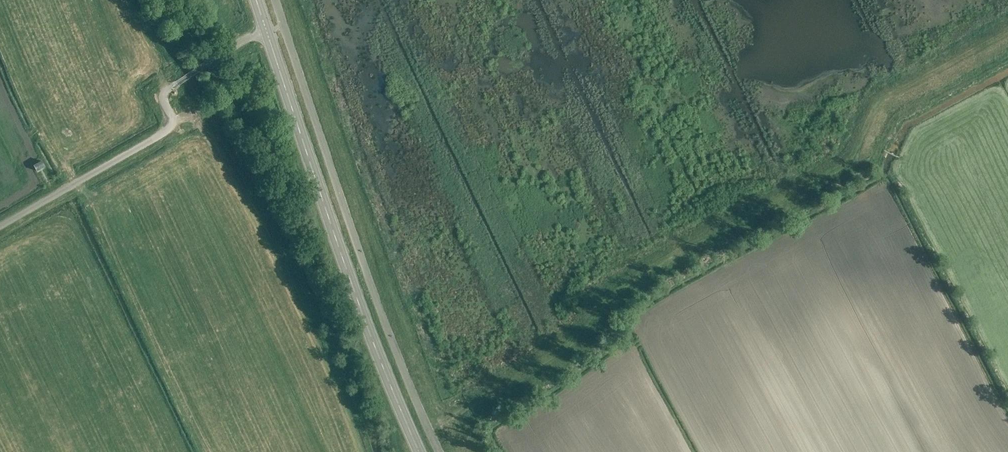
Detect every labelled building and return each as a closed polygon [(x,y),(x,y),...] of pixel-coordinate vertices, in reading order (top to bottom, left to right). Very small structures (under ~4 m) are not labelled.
[(33,166),(36,171),(44,167),(41,161),(33,166)]
